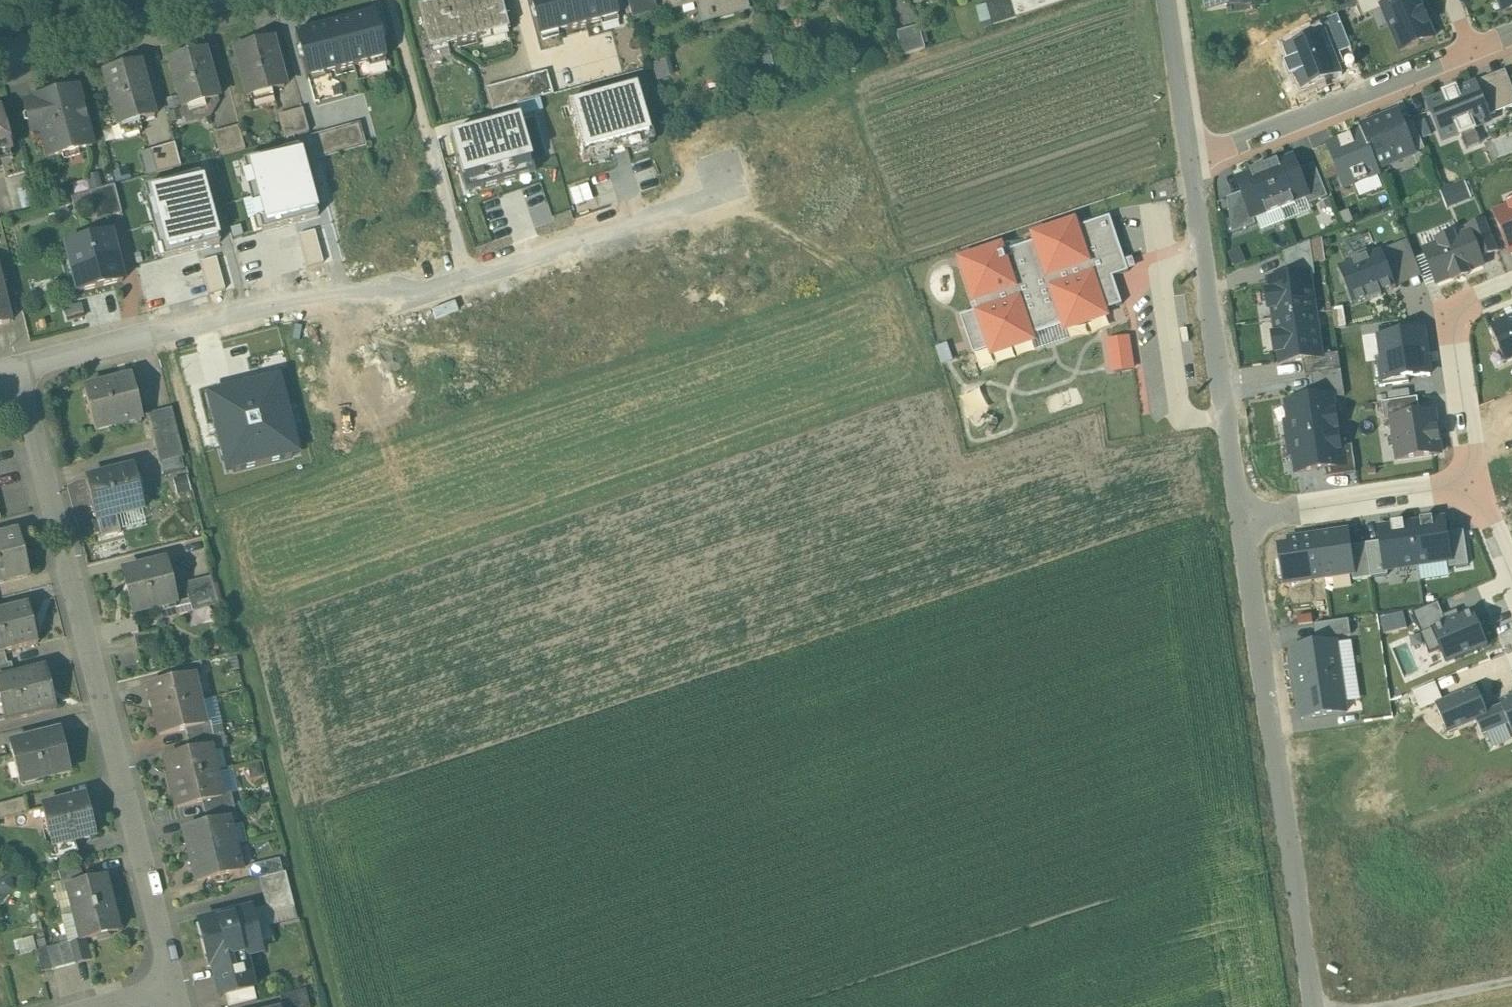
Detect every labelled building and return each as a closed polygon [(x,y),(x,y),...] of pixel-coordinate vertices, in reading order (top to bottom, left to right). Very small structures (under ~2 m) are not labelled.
[(416,6),(428,49),(507,28),(500,0),(440,0),(416,6)] [(538,37),(617,15),(613,0),(528,0),(538,37)] [(631,18),(645,14),(642,7),(654,3),(653,0),(626,0),(631,18)] [(670,7),(696,0),(702,20),(745,9),(743,0),(668,0),(670,7)] [(778,12),(804,6),(802,0),(775,0),(778,12)] [(986,2),(993,25),(1015,17),(1011,0),(993,0),(986,2)] [(1015,17),(1067,0),(1011,0),(1015,17)] [(1206,9),(1226,7),(1225,2),(1236,0),(1205,0),(1206,9)] [(1383,11),(1399,50),(1430,38),(1415,0),(1411,0),(1383,11)] [(1505,9),(1511,6),(1511,0),(1501,0),(1505,9)] [(372,13),(294,34),(306,78),(384,57),(372,13)] [(1321,21),(1325,31),(1335,54),(1351,48),(1338,14),(1321,21)] [(919,25),(895,32),(902,56),(925,48),(919,25)] [(1301,90),(1342,74),(1335,54),(1325,31),(1285,47),(1290,61),(1284,63),(1290,77),(1295,74),(1301,90)] [(271,41),(235,51),(247,96),(283,86),(271,41)] [(205,52),(168,61),(180,107),(217,98),(205,52)] [(139,63),(102,73),(103,74),(117,125),(117,126),(139,120),(154,116),(154,115),(153,115),(139,64),(140,64),(139,63)] [(546,70),(533,74),(539,97),(552,93),(546,70)] [(533,74),(485,87),(491,110),(539,97),(533,74)] [(1478,89),(1488,115),(1511,105),(1511,86),(1508,77),(1478,89)] [(637,83),(568,102),(584,160),(653,141),(637,83)] [(1445,96),(1427,103),(1442,141),(1460,134),(1461,136),(1475,130),(1474,128),(1491,121),(1488,115),(1478,89),(1476,83),(1456,91),(1445,96)] [(77,88),(32,100),(33,102),(23,104),(31,134),(40,132),(47,158),(91,147),(85,121),(86,120),(83,109),(82,109),(77,88)] [(302,108),(277,114),(284,138),(308,131),(302,108)] [(1403,125),(1398,112),(1360,127),(1362,131),(1377,168),(1414,153),(1403,125)] [(9,150),(0,115),(0,152),(9,150)] [(480,179),(482,187),(518,177),(516,169),(531,165),(518,119),(451,137),(463,184),(480,179)] [(139,120),(118,126),(122,139),(139,135),(141,130),(139,120)] [(358,121),(309,135),(315,158),(365,145),(358,121)] [(1425,149),(1414,121),(1403,125),(1414,153),(1417,152),(1425,149)] [(238,125),(213,132),(220,155),(244,148),(238,125)] [(1379,173),(1377,168),(1362,131),(1326,145),(1342,187),(1379,173)] [(174,142),(149,149),(156,172),(180,166),(174,142)] [(262,230),(317,216),(298,147),(244,161),(247,173),(244,174),(256,220),(259,219),(262,230)] [(1291,157),(1265,168),(1280,207),(1307,197),(1291,157)] [(1280,207),(1265,168),(1239,178),(1254,217),(1280,207)] [(166,257),(221,242),(202,173),(148,187),(151,200),(148,201),(160,247),(163,246),(166,257)] [(114,184),(89,191),(97,220),(121,213),(114,184)] [(1510,255),(1511,254),(1511,204),(1493,212),(1510,255)] [(1129,271),(1110,216),(1077,227),(1075,221),(1034,235),(1036,241),(1004,251),(1002,246),(961,260),(974,301),(977,310),(960,316),(973,354),(990,348),(992,354),(1034,340),(1037,349),(1069,339),(1066,329),(1107,315),(1105,309),(1122,304),(1113,276),(1129,271)] [(298,234),(306,264),(322,260),(314,229),(298,234)] [(1422,248),(1436,285),(1483,267),(1469,229),(1422,248)] [(109,232),(65,243),(77,292),(122,281),(109,232)] [(1338,269),(1352,304),(1396,286),(1382,251),(1338,269)] [(200,260),(208,291),(224,287),(215,256),(200,260)] [(1318,314),(1312,272),(1265,278),(1271,321),(1318,314)] [(9,322),(0,285),(0,324),(9,322)] [(1324,357),(1318,314),(1271,321),(1277,363),(1324,357)] [(1507,361),(1511,358),(1511,320),(1492,329),(1507,361)] [(1385,380),(1431,374),(1425,330),(1379,336),(1385,380)] [(1132,368),(1128,337),(1109,340),(1114,371),(1132,368)] [(953,361),(947,344),(936,348),(942,364),(953,361)] [(273,376),(213,391),(217,406),(209,408),(223,460),(230,458),(233,471),(292,456),(289,443),(297,442),(284,389),(276,391),(273,376)] [(130,377),(83,389),(94,430),(141,418),(130,377)] [(1338,428),(1334,393),(1285,399),(1289,435),(1338,428)] [(171,407),(145,413),(152,437),(177,431),(171,407)] [(1393,420),(1400,458),(1439,452),(1433,414),(1393,420)] [(1343,464),(1338,428),(1289,435),(1294,470),(1343,464)] [(177,431),(152,437),(158,462),(183,455),(177,431)] [(132,467),(86,479),(96,520),(143,508),(132,467)] [(1418,567),(1451,563),(1445,519),(1412,523),(1418,567)] [(1385,572),(1418,567),(1412,523),(1379,528),(1385,572)] [(0,536),(0,582),(28,575),(17,532),(0,536)] [(1346,532),(1317,537),(1322,577),(1352,573),(1353,579),(1370,577),(1365,544),(1348,547),(1346,532)] [(1322,577),(1317,537),(1292,540),(1293,547),(1280,549),(1284,582),(1322,577)] [(164,561),(122,571),(133,613),(174,603),(164,561)] [(210,576),(184,583),(191,610),(218,603),(210,576)] [(3,651),(37,643),(27,603),(0,610),(0,652),(3,651)] [(1433,628),(1447,662),(1489,645),(1474,610),(1433,628)] [(1342,675),(1337,640),(1290,647),(1295,682),(1342,675)] [(199,661),(170,668),(173,680),(193,675),(193,676),(202,674),(199,661)] [(0,665),(0,678),(14,675),(10,662),(6,663),(0,665)] [(0,678),(0,704),(1,704),(5,720),(53,708),(43,668),(14,675),(0,678)] [(173,680),(147,686),(152,710),(198,700),(193,676),(193,675),(173,680)] [(1347,710),(1342,675),(1295,682),(1300,717),(1347,710)] [(1477,688),(1436,705),(1448,734),(1477,722),(1483,735),(1509,724),(1511,731),(1511,697),(1500,702),(1501,705),(1487,711),(1477,688)] [(198,700),(152,710),(158,735),(184,729),(204,724),(204,723),(198,700)] [(204,724),(184,729),(187,740),(222,732),(220,725),(211,727),(209,722),(204,723),(204,724)] [(59,731),(9,744),(18,783),(69,770),(59,731)] [(222,732),(187,740),(190,752),(210,747),(210,749),(225,745),(222,732)] [(190,752),(164,758),(170,783),(215,772),(210,749),(210,747),(190,752)] [(215,772),(170,783),(175,807),(201,801),(221,797),(221,795),(215,772)] [(221,797),(201,801),(204,813),(233,806),(230,793),(221,795),(221,797)] [(84,796),(41,807),(51,846),(94,835),(84,796)] [(0,804),(0,819),(27,812),(23,798),(0,804)] [(233,806),(204,813),(207,825),(228,820),(228,821),(237,819),(233,806)] [(207,825),(183,831),(186,843),(184,843),(187,856),(234,845),(228,821),(228,820),(207,825)] [(234,845),(187,856),(191,869),(192,869),(195,881),(240,870),(234,845)] [(279,858),(248,866),(251,880),(258,878),(282,872),(279,858)] [(79,865),(57,871),(60,883),(82,877),(79,865)] [(282,872),(258,878),(266,907),(291,900),(284,872),(282,872)] [(104,876),(65,886),(72,913),(111,903),(104,876)] [(111,903),(72,913),(79,940),(118,930),(111,903)] [(249,910),(198,923),(209,964),(259,952),(249,910)] [(69,941),(46,948),(52,969),(75,963),(69,941)] [(46,947),(35,950),(41,972),(52,969),(46,948),(46,947)] [(279,996),(282,1006),(309,1006),(304,989),(279,996)]
